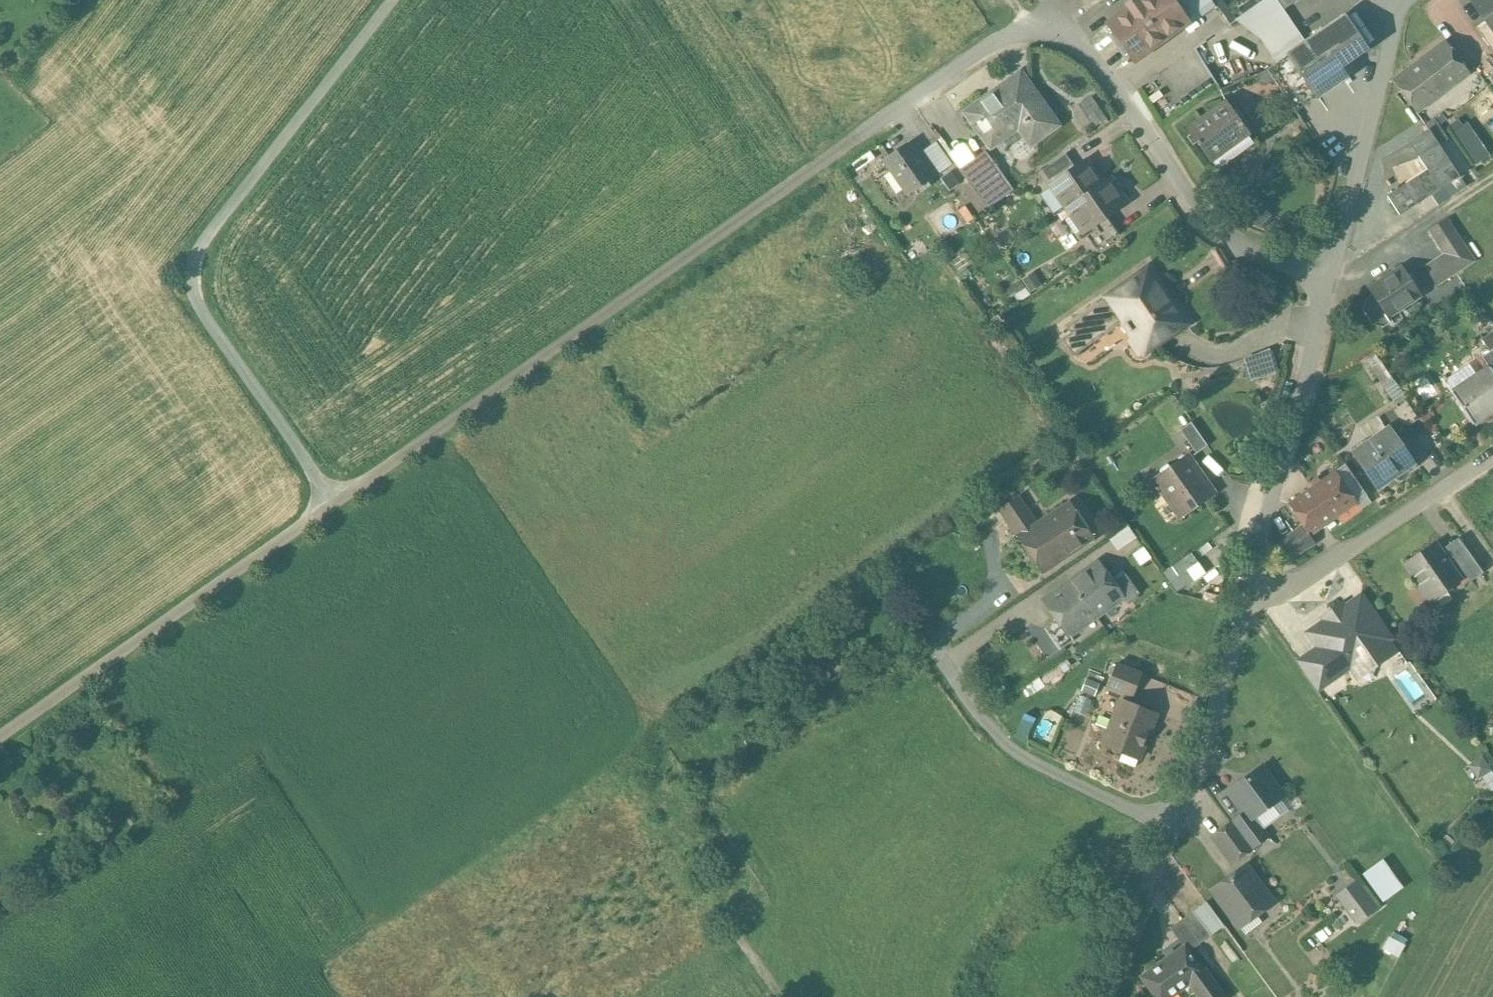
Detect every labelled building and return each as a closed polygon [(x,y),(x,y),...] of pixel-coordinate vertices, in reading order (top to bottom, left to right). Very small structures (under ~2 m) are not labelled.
[(1138,3),(1139,3),(1137,0),(1133,0),(1128,4),(1128,6),(1130,9),(1108,25),(1134,61),(1163,39),(1138,3)] [(1138,3),(1163,39),(1188,22),(1172,0),(1142,0),(1139,3),(1138,3)] [(1241,15),(1252,31),(1264,22),(1282,9),(1276,0),(1263,0),(1241,15)] [(1282,9),(1283,10),(1298,0),(1276,0),(1282,9)] [(1471,1),(1485,21),(1492,31),(1492,0),(1472,0),(1471,1)] [(1282,9),(1264,22),(1273,35),(1292,22),(1283,10),(1282,9)] [(1355,11),(1347,16),(1366,43),(1373,38),(1355,11)] [(1325,33),(1307,45),(1306,43),(1287,55),(1316,98),(1347,76),(1341,66),(1367,48),(1345,16),(1323,31),(1325,33)] [(1485,21),(1476,27),(1492,52),(1492,31),(1485,21)] [(1292,22),(1273,35),(1287,55),(1306,43),(1292,22)] [(1447,40),(1393,81),(1401,91),(1399,93),(1408,105),(1410,103),(1416,111),(1470,71),(1447,40)] [(1316,98),(1287,55),(1267,70),(1274,80),(1296,112),(1316,98)] [(1267,70),(1254,75),(1257,83),(1269,84),(1274,80),(1267,70)] [(1021,72),(965,111),(990,148),(1018,128),(1030,145),(1058,125),(1021,72)] [(1093,95),(1082,101),(1095,125),(1106,119),(1093,95)] [(1226,102),(1187,130),(1210,162),(1247,135),(1249,134),(1226,102)] [(1490,153),(1462,116),(1450,125),(1477,162),(1490,153)] [(1428,169),(1388,196),(1401,216),(1460,176),(1429,129),(1410,142),(1428,169)] [(1247,135),(1212,161),(1216,167),(1252,141),(1247,135)] [(914,139),(884,159),(908,193),(937,173),(914,139)] [(1014,190),(985,151),(959,169),(988,209),(1014,190)] [(1066,154),(1042,171),(1049,181),(1073,164),(1066,154)] [(1420,157),(1395,164),(1399,179),(1424,172),(1420,157)] [(1085,162),(1052,184),(1068,207),(1101,185),(1100,184),(1085,162)] [(1107,179),(1100,184),(1101,185),(1068,207),(1073,215),(1082,229),(1085,232),(1095,225),(1107,216),(1127,202),(1116,186),(1113,188),(1107,179)] [(1073,215),(1066,220),(1075,234),(1082,229),(1073,215)] [(1107,216),(1095,225),(1097,229),(1101,234),(1113,225),(1107,216)] [(1446,219),(1429,231),(1439,246),(1456,234),(1446,219)] [(1113,225),(1101,234),(1097,229),(1086,236),(1097,251),(1120,235),(1113,225)] [(1456,234),(1439,246),(1444,254),(1445,254),(1456,273),(1475,261),(1456,234)] [(1456,273),(1445,254),(1444,254),(1437,259),(1449,278),(1456,273)] [(1449,278),(1437,259),(1425,267),(1437,285),(1449,278)] [(1148,267),(1106,296),(1106,297),(1123,321),(1134,338),(1139,335),(1149,350),(1187,323),(1148,267)] [(1402,267),(1369,289),(1387,317),(1421,296),(1402,267)] [(1106,297),(1065,326),(1070,333),(1062,339),(1074,356),(1123,321),(1106,297)] [(1452,393),(1473,425),(1492,411),(1492,352),(1492,351),(1482,357),(1489,368),(1452,393)] [(1405,397),(1377,417),(1385,429),(1391,426),(1397,434),(1419,419),(1405,397)] [(1207,444),(1191,421),(1180,428),(1196,452),(1207,444)] [(1385,429),(1352,453),(1376,488),(1415,461),(1397,434),(1391,426),(1385,429)] [(1188,454),(1153,479),(1179,516),(1215,492),(1188,454)] [(1335,470),(1288,504),(1302,525),(1310,536),(1338,516),(1342,522),(1362,508),(1335,470)] [(1018,496),(999,509),(1018,537),(1037,524),(1018,496)] [(1037,524),(1018,537),(1042,573),(1095,538),(1070,502),(1037,524)] [(1302,525),(1281,538),(1289,549),(1310,536),(1302,525)] [(1131,527),(1111,535),(1116,547),(1136,539),(1131,527)] [(1435,541),(1405,562),(1419,583),(1416,586),(1428,602),(1461,579),(1435,541)] [(1483,572),(1465,547),(1453,555),(1471,580),(1483,572)] [(1192,550),(1164,570),(1178,591),(1207,571),(1192,550)] [(1098,562),(1072,581),(1096,616),(1122,598),(1109,577),(1098,562)] [(1125,573),(1116,580),(1109,577),(1122,598),(1126,603),(1139,593),(1125,573)] [(1072,581),(1044,601),(1057,620),(1068,636),(1069,635),(1096,616),(1072,581)] [(1342,615),(1333,621),(1327,620),(1310,632),(1320,648),(1321,647),(1339,673),(1358,660),(1376,664),(1379,646),(1390,638),(1361,597),(1343,609),(1342,615)] [(1068,636),(1057,620),(1045,629),(1060,650),(1073,640),(1069,635),(1068,636)] [(1320,648),(1301,661),(1319,687),(1339,673),(1321,647),(1320,648)] [(1142,675),(1116,664),(1107,687),(1133,697),(1142,675)] [(1088,671),(1083,691),(1097,694),(1102,674),(1088,671)] [(1156,712),(1122,699),(1103,746),(1122,754),(1120,761),(1135,767),(1156,712)] [(1467,766),(1488,791),(1492,787),(1492,769),(1481,755),(1467,766)] [(1261,767),(1229,791),(1245,813),(1250,819),(1253,817),(1282,796),(1261,767)] [(1250,819),(1245,813),(1232,822),(1252,848),(1268,836),(1253,817),(1250,819)] [(1232,822),(1214,836),(1233,862),(1252,848),(1232,822)] [(1362,873),(1383,901),(1404,886),(1383,857),(1362,873)] [(1272,902),(1245,867),(1213,890),(1239,926),(1272,902)] [(1374,909),(1357,887),(1341,899),(1358,921),(1374,909)] [(1206,902),(1193,911),(1211,935),(1224,926),(1206,902)] [(1211,935),(1193,911),(1183,918),(1201,943),(1211,935)] [(1183,918),(1170,928),(1184,947),(1185,946),(1189,952),(1201,943),(1183,918)] [(1142,977),(1157,996),(1169,996),(1190,982),(1200,996),(1224,996),(1205,971),(1203,972),(1189,952),(1185,946),(1184,947),(1142,977)]
